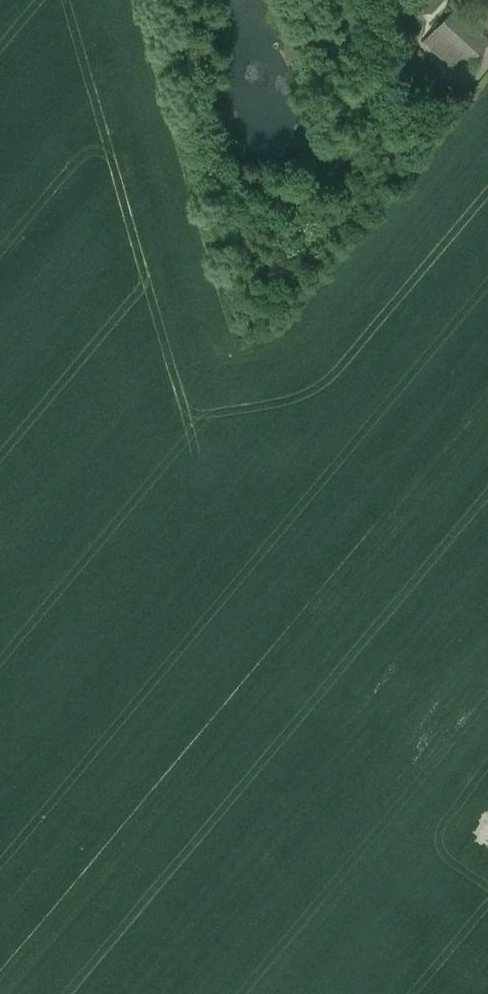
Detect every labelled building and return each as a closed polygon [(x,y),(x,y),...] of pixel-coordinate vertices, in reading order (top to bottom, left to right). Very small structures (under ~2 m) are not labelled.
[(455,6),(422,41),(450,68),(459,58),(467,65),(487,42),(487,38),(455,6)]
